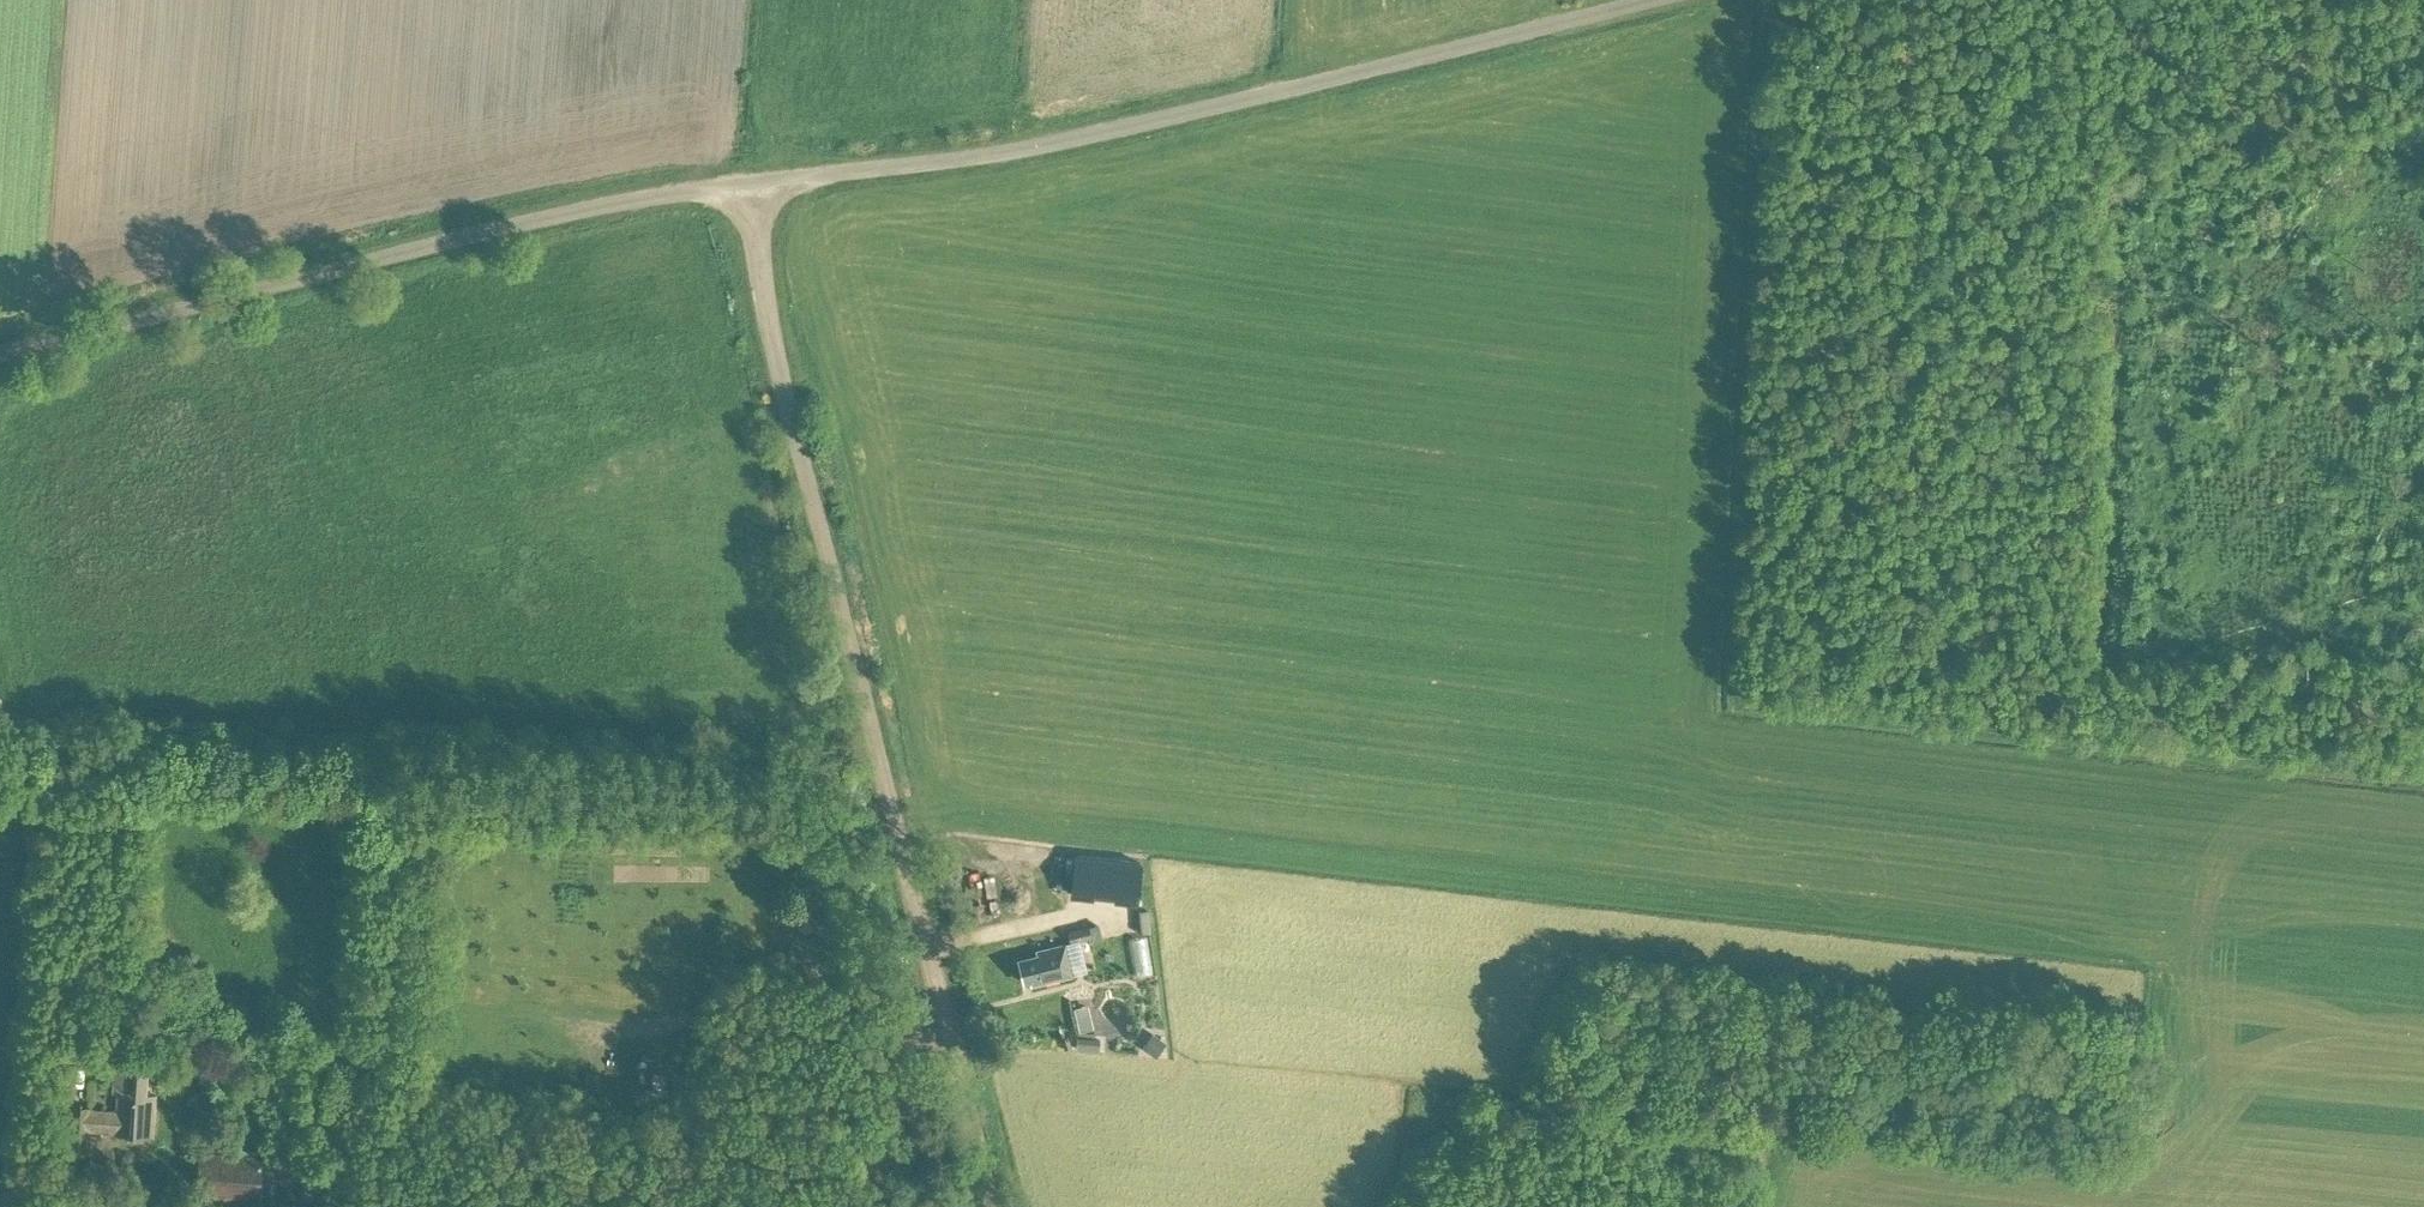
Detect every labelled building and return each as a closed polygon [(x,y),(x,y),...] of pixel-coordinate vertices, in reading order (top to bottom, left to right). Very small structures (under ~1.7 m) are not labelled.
[(1071,942),(1091,937),(1091,939),(1097,938),(1098,941),(1104,940),(1100,924),(1068,932),(1071,942)] [(1073,974),(1065,943),(1036,951),(1037,956),(1018,961),(1023,981),(1029,980),(1031,985),(1073,974)] [(1076,1050),(1099,1051),(1100,1038),(1076,1036),(1076,1050)] [(152,1135),(155,1095),(146,1094),(147,1068),(127,1066),(127,1067),(115,1066),(113,1092),(118,1093),(117,1108),(90,1107),(71,1105),(68,1153),(87,1155),(89,1131),(115,1133),(152,1135)] [(259,1090),(238,1089),(238,1104),(259,1105),(259,1090)] [(198,1153),(195,1195),(203,1195),(203,1199),(260,1202),(262,1156),(198,1153)]
